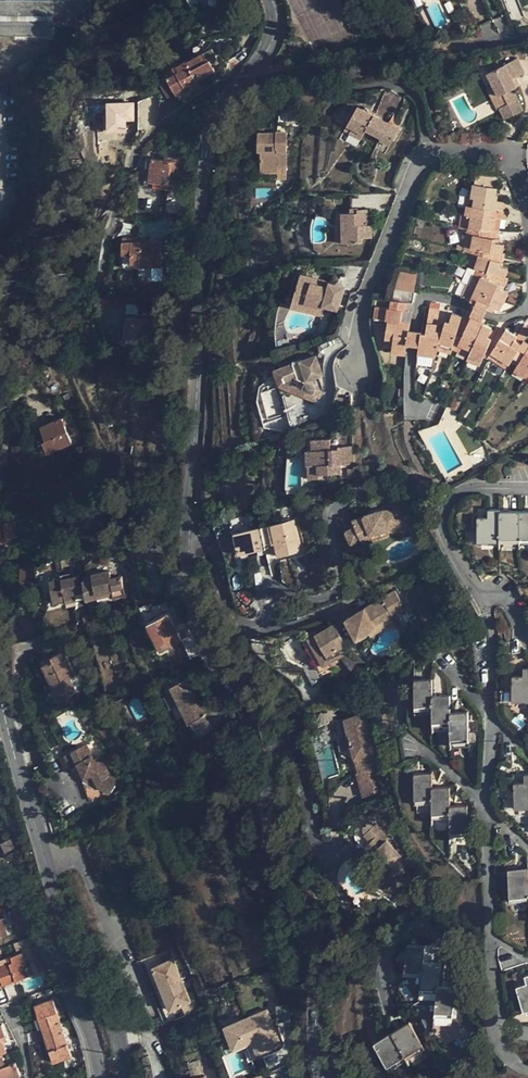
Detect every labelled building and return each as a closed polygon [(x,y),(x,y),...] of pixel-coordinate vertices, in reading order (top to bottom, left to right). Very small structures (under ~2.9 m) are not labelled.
[(212,48),(196,56),(188,60),(197,80),(216,71),(214,66),(220,63),(212,48)] [(189,84),(197,80),(188,60),(188,59),(178,64),(180,70),(168,76),(176,91),(177,90),(189,84)] [(488,75),(494,87),(499,97),(502,96),(508,106),(499,110),(505,120),(522,112),(512,91),(516,89),(512,81),(516,79),(524,74),(517,61),(488,75)] [(520,87),(516,79),(512,81),(516,89),(520,87)] [(192,88),(189,84),(177,90),(178,95),(192,88)] [(496,111),(499,110),(508,106),(502,96),(499,97),(494,87),(487,91),(496,111)] [(134,124),(134,102),(102,103),(103,136),(116,136),(116,124),(134,124)] [(358,107),(348,124),(353,128),(350,132),(362,140),(367,130),(382,138),(381,141),(390,147),(400,131),(358,107)] [(277,168),(287,168),(288,132),(277,131),(277,133),(259,133),(259,151),(262,151),(262,172),(277,172),(277,168)] [(170,160),(165,160),(152,159),(150,180),(169,182),(168,186),(179,187),(183,160),(171,158),(170,160)] [(287,177),(287,168),(277,168),(277,172),(277,177),(287,177)] [(474,182),(472,192),(471,205),(507,210),(508,202),(497,200),(498,193),(496,193),(497,186),(474,182)] [(506,219),(507,210),(471,205),(466,204),(464,214),(466,215),(464,228),(468,228),(476,228),(494,229),(496,218),(506,219)] [(343,228),(343,243),(363,243),(363,238),(372,238),(371,225),(368,226),(367,209),(358,209),(358,213),(351,214),(337,214),(338,228),(343,228)] [(465,250),(470,252),(475,254),(477,249),(470,247),(472,234),(475,235),(476,228),(468,228),(465,250)] [(504,244),(499,242),(496,242),(496,238),(499,238),(499,230),(494,229),(476,228),(475,235),(472,234),(470,247),(477,249),(503,253),(504,244)] [(135,242),(135,237),(123,237),(123,263),(140,263),(139,266),(161,267),(161,252),(171,252),(171,239),(161,238),(161,243),(135,242)] [(503,253),(477,249),(475,254),(472,266),(476,268),(483,270),(505,277),(508,267),(503,266),(500,265),(501,261),(503,262),(504,254),(503,253)] [(475,254),(470,252),(467,265),(472,266),(475,254)] [(469,284),(471,286),(473,286),(478,274),(482,275),(483,270),(476,268),(469,284)] [(478,274),(473,286),(503,300),(505,301),(509,292),(504,290),(501,288),(502,284),(505,285),(507,278),(505,277),(483,270),(482,275),(478,274)] [(400,271),(393,299),(411,303),(417,275),(400,271)] [(301,275),(294,299),(324,308),(324,307),(339,311),(345,289),(328,284),(327,288),(312,284),(313,279),(301,275)] [(328,284),(313,279),(312,284),(327,288),(328,284)] [(461,296),(466,299),(471,286),(469,284),(466,283),(461,296)] [(473,286),(471,286),(466,299),(475,303),(477,299),(489,304),(488,308),(490,309),(492,306),(500,309),(503,300),(473,286)] [(321,316),(324,308),(294,299),(291,306),(321,316)] [(483,319),(488,308),(489,304),(477,299),(475,303),(470,314),(471,314),(470,317),(463,315),(463,316),(454,341),(458,342),(457,345),(470,350),(483,323),(484,324),(485,321),(483,319)] [(411,322),(405,321),(401,320),(402,311),(406,311),(407,302),(391,300),(390,307),(376,306),(375,317),(388,319),(384,346),(392,347),(406,349),(407,343),(419,345),(417,367),(432,369),(438,350),(439,344),(446,320),(446,316),(439,315),(440,309),(430,307),(426,332),(409,330),(411,322)] [(139,312),(138,319),(126,318),(124,340),(157,343),(158,332),(162,332),(163,321),(146,320),(146,312),(139,312)] [(452,313),(451,318),(450,321),(446,320),(439,344),(452,348),(454,341),(463,316),(452,313)] [(470,350),(468,355),(482,361),(484,356),(488,358),(491,352),(504,332),(497,328),(496,330),(494,334),(490,331),(492,329),(492,327),(484,324),(483,323),(470,350)] [(504,332),(491,352),(498,356),(510,363),(510,362),(524,340),(527,335),(527,326),(524,324),(516,336),(506,329),(504,332)] [(517,366),(527,373),(527,372),(527,342),(524,340),(510,362),(517,366)] [(452,348),(468,355),(470,350),(457,345),(458,342),(454,341),(452,348)] [(450,354),(452,348),(439,344),(438,350),(450,354)] [(480,366),(482,361),(468,355),(467,360),(480,366)] [(506,368),(510,363),(498,356),(495,361),(506,368)] [(324,392),(312,357),(279,368),(284,383),(298,378),(300,383),(305,382),(308,391),(304,398),(317,403),(324,392)] [(525,377),(527,373),(517,366),(514,370),(525,377)] [(445,402),(439,422),(440,423),(455,428),(460,416),(449,404),(445,402)] [(41,426),(45,435),(46,439),(43,441),(48,453),(72,443),(62,418),(41,426)] [(427,437),(443,429),(440,423),(439,422),(418,418),(427,437)] [(312,440),(313,450),(307,450),(307,465),(318,465),(319,474),(339,473),(339,464),(352,464),(351,447),(337,447),(337,439),(312,440)] [(489,458),(485,449),(471,456),(476,465),(489,458)] [(62,482),(57,469),(47,472),(52,486),(62,482)] [(355,540),(362,537),(369,532),(375,530),(389,529),(390,532),(397,530),(396,528),(404,528),(403,515),(399,507),(391,508),(392,512),(383,512),(381,510),(367,512),(367,513),(355,519),(356,522),(346,527),(350,536),(353,539),(355,540)] [(477,542),(499,542),(499,511),(499,508),(488,508),(488,516),(477,516),(477,542)] [(511,511),(499,511),(499,542),(519,543),(520,511),(511,511)] [(520,511),(519,543),(527,543),(527,511),(520,511)] [(262,525),(266,542),(277,540),(278,543),(281,554),(302,549),(295,517),(262,525)] [(3,545),(2,538),(15,536),(14,531),(17,531),(16,525),(13,525),(13,522),(4,523),(0,524),(0,521),(0,545),(3,545)] [(415,526),(419,535),(423,532),(419,524),(415,526)] [(266,542),(262,525),(235,531),(240,553),(267,546),(266,542)] [(390,536),(390,532),(389,529),(375,530),(369,532),(362,537),(364,542),(377,537),(390,536)] [(14,557),(0,557),(0,566),(14,566),(14,557)] [(93,578),(88,578),(83,579),(86,599),(97,597),(96,593),(112,591),(112,595),(113,597),(125,596),(122,576),(111,578),(110,571),(92,573),(93,578)] [(54,600),(65,598),(65,595),(73,594),(74,600),(86,599),(83,579),(80,580),(79,575),(51,580),(54,600)] [(162,581),(165,596),(178,592),(174,578),(162,581)] [(516,587),(521,597),(527,594),(527,582),(516,587)] [(355,640),(368,633),(376,629),(374,626),(391,617),(403,610),(394,593),(344,620),(355,640)] [(66,602),(74,600),(73,594),(65,595),(65,598),(66,602)] [(161,612),(157,602),(140,607),(146,619),(161,612)] [(181,639),(168,612),(149,622),(161,649),(181,639)] [(394,622),(391,617),(374,626),(376,629),(368,633),(370,636),(394,622)] [(318,634),(310,638),(325,665),(343,655),(350,651),(336,624),(318,634)] [(118,641),(114,630),(106,632),(109,644),(118,641)] [(202,653),(195,632),(181,636),(188,657),(202,653)] [(310,638),(308,634),(300,638),(316,666),(319,673),(345,659),(343,655),(325,665),(310,638)] [(51,658),(52,661),(43,665),(60,699),(77,691),(71,679),(75,676),(63,652),(51,658)] [(323,679),(319,673),(316,666),(310,670),(310,669),(304,672),(311,685),(323,679)] [(527,701),(527,668),(523,668),(523,676),(512,675),(512,700),(527,701)] [(206,713),(188,678),(170,687),(189,723),(191,722),(201,736),(214,728),(205,714),(206,713)] [(414,708),(432,709),(431,694),(432,694),(432,678),(414,679),(414,708)] [(432,725),(450,725),(449,711),(451,711),(450,695),(432,694),(431,694),(432,709),(432,725)] [(467,712),(451,711),(449,711),(450,725),(450,742),(468,741),(467,712)] [(368,729),(364,714),(343,720),(344,721),(341,726),(342,731),(347,734),(354,758),(359,757),(363,771),(356,773),(363,797),(380,793),(373,769),(377,768),(367,730),(368,729)] [(93,759),(85,744),(61,756),(68,770),(82,779),(92,774),(99,787),(110,793),(118,781),(109,775),(100,756),(93,759)] [(414,804),(431,804),(431,788),(432,788),(431,773),(414,774),(414,804)] [(527,808),(527,775),(523,775),(524,783),(513,783),(514,809),(527,808)] [(449,788),(432,788),(431,788),(431,804),(432,818),(449,818),(449,806),(449,788)] [(467,806),(449,806),(449,818),(450,836),(467,835),(467,806)] [(381,860),(383,868),(385,877),(402,874),(398,857),(390,848),(385,842),(387,839),(375,826),(373,828),(371,826),(368,827),(365,828),(365,831),(367,833),(365,835),(371,842),(370,843),(376,849),(374,852),(381,860)] [(364,848),(383,868),(381,860),(374,852),(376,849),(370,843),(364,848)] [(527,901),(527,869),(507,869),(509,901),(527,901)] [(0,913),(0,938),(8,935),(4,924),(6,923),(4,917),(3,918),(1,913),(0,913)] [(504,937),(513,937),(513,924),(504,917),(504,937)] [(520,928),(520,943),(520,948),(527,948),(527,934),(520,928)] [(19,951),(34,946),(30,939),(17,943),(19,951)] [(423,961),(423,962),(425,947),(407,945),(404,974),(421,976),(423,961)] [(12,956),(13,962),(9,963),(0,966),(0,975),(3,984),(14,980),(15,981),(29,976),(21,953),(12,956)] [(46,970),(40,958),(34,961),(40,972),(46,970)] [(177,959),(152,966),(165,1015),(190,1008),(177,959)] [(441,964),(423,962),(423,961),(421,976),(419,991),(436,994),(437,985),(438,986),(441,964)] [(527,1010),(527,975),(524,976),(526,984),(516,987),(524,1011),(527,1010)] [(455,988),(438,986),(437,985),(436,994),(434,1015),(452,1017),(455,988)] [(34,1005),(42,1029),(60,1023),(52,1000),(34,1005)] [(267,1010),(221,1027),(231,1053),(247,1047),(252,1060),(282,1049),(267,1010)] [(422,1010),(422,1027),(433,1027),(433,1010),(422,1010)] [(60,1023),(42,1029),(53,1063),(71,1057),(60,1023)] [(391,1032),(406,1060),(424,1050),(409,1023),(391,1032)] [(389,1070),(406,1060),(391,1032),(373,1042),(389,1070)] [(2,1054),(0,1054),(0,1077),(12,1077),(20,1075),(16,1062),(6,1065),(2,1054)]
